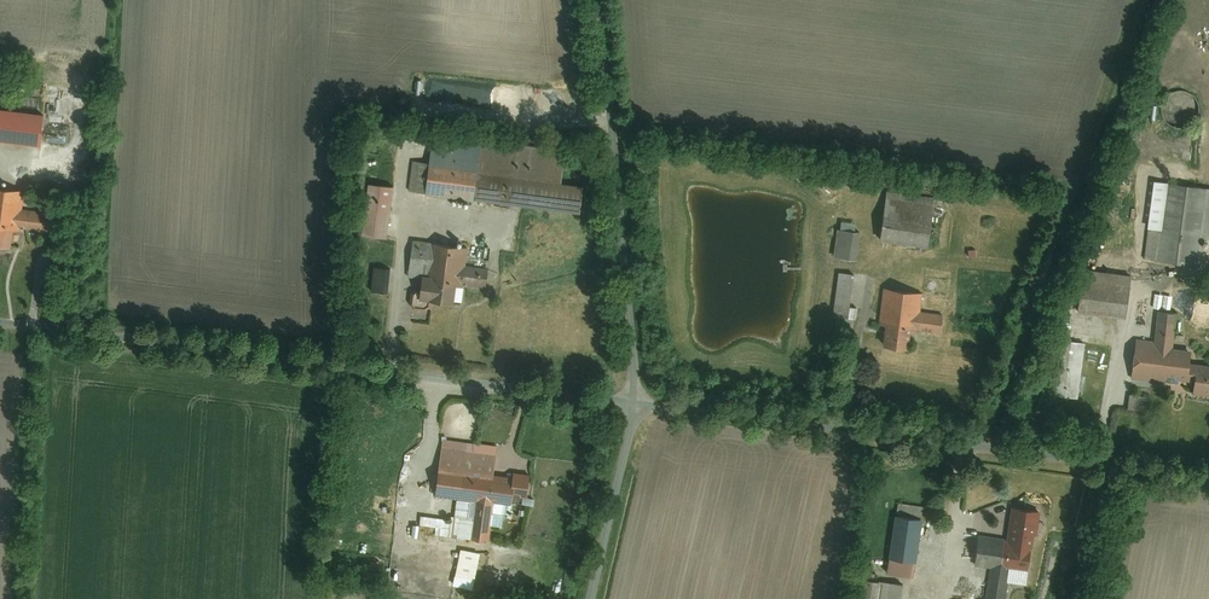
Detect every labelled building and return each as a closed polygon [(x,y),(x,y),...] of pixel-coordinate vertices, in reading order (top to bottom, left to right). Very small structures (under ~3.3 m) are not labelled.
[(38,146),(41,113),(0,109),(0,142),(38,146)] [(582,180),(559,177),(563,147),(432,130),(424,189),(578,209),(582,180)] [(385,236),(392,182),(361,178),(354,232),(385,236)] [(1142,262),(1200,269),(1208,201),(1208,194),(1152,187),(1142,262)] [(885,189),(878,236),(927,243),(934,197),(885,189)] [(0,191),(0,248),(14,250),(16,230),(56,236),(59,215),(22,210),(24,195),(0,191)] [(840,219),(835,255),(856,258),(860,231),(855,230),(856,221),(840,219)] [(470,245),(412,238),(407,273),(415,274),(413,289),(409,291),(408,302),(413,308),(424,308),(427,304),(466,309),(469,286),(488,289),(491,266),(467,263),(470,245)] [(853,271),(836,269),(829,314),(855,318),(857,307),(848,305),(853,271)] [(1086,273),(1081,317),(1124,322),(1129,278),(1086,273)] [(907,345),(909,328),(941,332),(944,313),(920,309),(922,292),(883,286),(876,341),(907,345)] [(372,302),(372,310),(384,310),(384,303),(372,302)] [(1133,380),(1192,387),(1191,398),(1208,400),(1208,369),(1189,367),(1191,353),(1174,351),(1177,316),(1157,313),(1154,344),(1138,342),(1133,380)] [(1059,343),(1053,399),(1079,402),(1085,346),(1059,343)] [(1145,408),(1146,394),(1128,393),(1127,407),(1145,408)] [(498,446),(443,437),(435,494),(457,497),(453,536),(491,540),(493,523),(504,524),(504,513),(511,513),(512,502),(528,503),(532,472),(514,469),(513,474),(494,471),(498,446)] [(1036,509),(1013,506),(1008,544),(1031,547),(1036,509)] [(921,517),(894,514),(888,557),(915,560),(921,517)] [(1002,536),(977,533),(974,563),(989,565),(998,566),(1001,543),(1002,536)] [(1009,567),(1028,570),(1031,547),(1008,544),(1001,543),(998,566),(1009,567)] [(887,572),(913,575),(915,560),(888,557),(887,572)] [(431,559),(425,562),(421,567),(418,573),(418,580),(420,586),(424,592),(429,595),(436,597),(443,596),(448,594),(453,590),(456,584),(457,578),(456,571),(453,566),(449,561),(443,558),(437,558),(431,559)] [(1009,567),(998,566),(989,565),(984,598),(1005,598),(1009,567)] [(874,579),(872,598),(898,598),(900,582),(874,579)]
